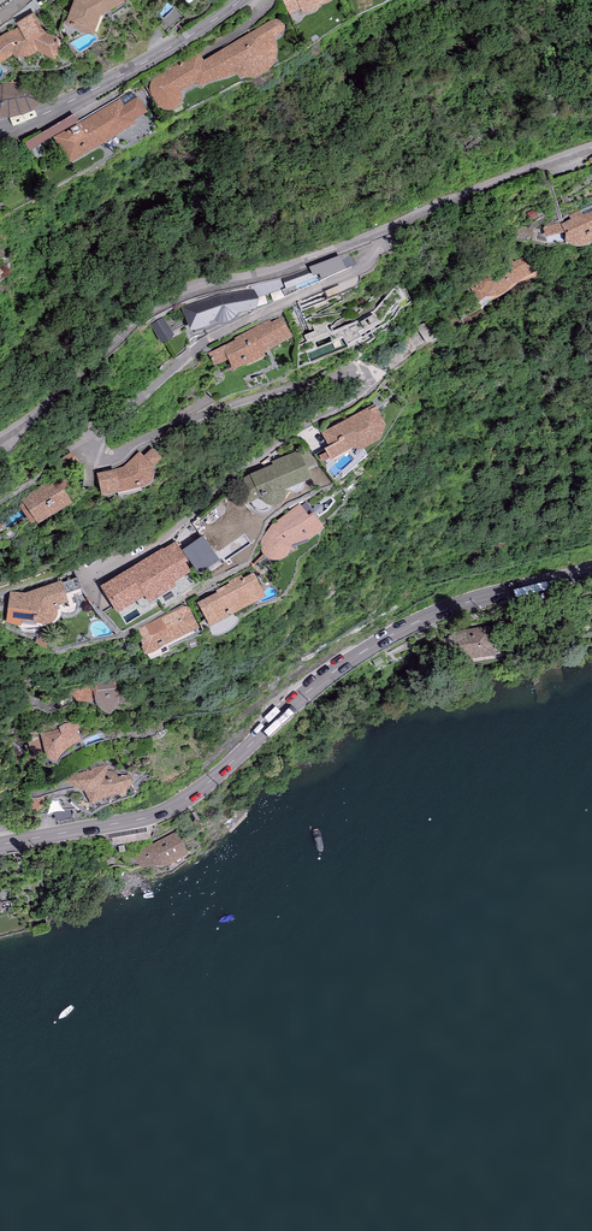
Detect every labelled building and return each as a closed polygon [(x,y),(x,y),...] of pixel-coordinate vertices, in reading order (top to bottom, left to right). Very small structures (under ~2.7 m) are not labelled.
[(65,23),(93,34),(100,16),(101,14),(103,11),(124,0),(74,0),(65,23)] [(288,13),(300,7),(303,13),(304,14),(307,14),(309,14),(312,13),(315,12),(317,10),(320,8),(321,6),(334,0),(282,0),(288,13)] [(14,53),(16,55),(18,55),(19,56),(25,56),(28,56),(30,55),(32,54),(33,54),(34,53),(36,51),(37,50),(54,58),(60,46),(60,44),(59,41),(56,39),(56,35),(45,32),(34,12),(16,21),(19,26),(16,27),(14,29),(11,30),(7,32),(3,34),(0,36),(0,62),(14,53)] [(272,21),(203,61),(197,49),(181,58),(183,61),(158,75),(156,77),(154,79),(152,80),(151,82),(150,84),(149,86),(149,89),(149,91),(150,93),(158,107),(160,108),(161,110),(162,110),(164,111),(166,111),(169,111),(172,111),(174,110),(175,110),(178,107),(180,106),(180,104),(181,102),(182,99),(182,97),(182,94),(181,93),(196,84),(200,88),(213,82),(235,76),(238,77),(241,78),(244,78),(248,79),(251,79),(255,78),(259,77),(262,75),(264,75),(267,73),(269,71),(271,70),(272,67),(275,63),(276,59),(277,55),(277,52),(277,48),(277,43),(276,40),(275,38),(282,34),(284,32),(285,30),(285,29),(285,28),(284,25),(282,23),(280,21),(277,20),(275,20),(273,20),(272,21)] [(2,82),(0,84),(0,114),(10,116),(16,114),(30,109),(45,103),(38,84),(2,82)] [(120,98),(79,122),(79,123),(54,138),(70,165),(135,126),(133,122),(148,113),(138,97),(124,106),(120,98)] [(580,210),(583,216),(591,213),(591,205),(580,210)] [(534,210),(526,214),(531,222),(539,217),(534,210)] [(562,225),(566,234),(565,242),(567,244),(569,246),(572,248),(574,249),(578,250),(582,249),(585,249),(588,247),(590,245),(591,240),(591,213),(583,216),(580,210),(569,215),(571,220),(562,225)] [(566,234),(562,225),(561,222),(546,226),(547,227),(544,229),(544,233),(538,231),(537,233),(536,242),(545,245),(565,242),(566,234)] [(511,257),(467,283),(479,302),(486,297),(489,299),(493,300),(497,300),(502,298),(507,296),(510,292),(513,288),(517,285),(538,272),(527,255),(514,262),(511,257)] [(356,323),(330,334),(337,350),(349,347),(363,339),(361,336),(385,322),(406,300),(396,287),(374,312),(356,323)] [(219,295),(182,308),(191,334),(210,327),(209,324),(215,323),(218,324),(220,325),(223,325),(226,324),(230,324),(232,322),(234,321),(237,319),(238,317),(239,315),(257,310),(255,290),(219,295)] [(163,317),(151,325),(162,343),(174,336),(163,317)] [(235,341),(226,346),(228,351),(224,353),(228,362),(233,373),(246,367),(247,369),(266,359),(264,355),(293,339),(281,317),(272,323),(270,319),(256,326),(247,332),(234,338),(235,341)] [(215,368),(228,362),(224,353),(228,351),(226,346),(209,354),(215,368)] [(374,405),(322,433),(329,448),(325,450),(326,453),(320,456),(323,463),(328,460),(330,459),(331,461),(352,449),(357,450),(362,452),(380,443),(385,427),(374,405)] [(116,471),(95,476),(97,487),(99,486),(102,500),(121,497),(121,496),(143,491),(147,490),(149,489),(151,487),(152,485),(153,482),(154,480),(154,477),(153,474),(152,471),(154,469),(162,460),(152,449),(143,457),(139,453),(123,468),(116,470),(116,471)] [(312,480),(300,451),(272,463),(274,466),(249,476),(236,485),(249,505),(252,504),(260,500),(262,502),(264,505),(267,506),(270,507),(272,507),(274,508),(278,506),(281,505),(283,502),(285,500),(286,497),(286,495),(285,491),(312,480)] [(36,527),(38,531),(73,508),(58,482),(55,476),(46,482),(43,484),(44,486),(17,501),(32,529),(36,527)] [(270,510),(272,507),(270,507),(267,506),(264,505),(262,502),(260,500),(252,504),(254,507),(255,509),(257,511),(259,512),(262,513),(266,512),(270,510)] [(300,503),(271,526),(262,538),(261,542),(261,545),(261,549),(263,553),(265,556),(267,558),(270,561),(273,562),(277,563),(280,562),(284,560),(287,558),(289,556),(291,553),(292,550),(292,547),(310,541),(325,530),(312,513),(309,516),(300,503)] [(163,549),(100,588),(117,615),(145,598),(150,605),(158,599),(176,588),(174,584),(191,573),(186,564),(188,563),(176,542),(164,550),(163,549)] [(195,543),(182,551),(195,570),(207,561),(195,543)] [(198,604),(210,627),(267,598),(254,573),(244,578),(242,574),(228,582),(229,585),(216,591),(218,594),(198,604)] [(57,608),(69,604),(66,595),(81,590),(77,579),(62,584),(61,582),(25,594),(10,591),(7,624),(21,627),(23,622),(29,623),(37,624),(41,626),(44,626),(46,627),(49,626),(52,625),(53,624),(55,622),(57,620),(57,617),(58,615),(58,612),(57,610),(57,608)] [(139,628),(142,649),(145,658),(149,657),(151,657),(155,654),(159,650),(162,648),(164,647),(166,645),(181,639),(188,635),(195,631),(199,629),(189,608),(183,607),(139,628)] [(491,627),(439,634),(444,666),(496,659),(491,627)] [(97,682),(64,691),(69,693),(73,696),(75,699),(77,702),(83,701),(84,703),(95,702),(96,704),(98,708),(101,711),(105,715),(110,718),(112,716),(114,712),(116,709),(117,707),(121,708),(125,707),(128,707),(131,707),(131,695),(120,694),(124,679),(114,679),(107,679),(103,680),(97,682)] [(30,749),(41,763),(46,757),(48,759),(51,761),(54,762),(57,763),(58,761),(61,757),(65,753),(69,749),(73,747),(77,744),(82,741),(73,721),(69,722),(64,725),(62,726),(59,727),(60,729),(41,734),(30,740),(29,742),(29,744),(30,747),(30,749)] [(74,774),(66,780),(71,784),(76,786),(81,787),(84,788),(84,789),(92,802),(95,800),(102,797),(111,793),(117,793),(128,788),(133,784),(130,773),(123,775),(118,775),(117,774),(116,773),(113,771),(110,771),(107,770),(107,765),(97,765),(87,770),(86,771),(74,774)] [(34,800),(30,800),(30,802),(31,805),(32,807),(34,809),(38,808),(41,808),(43,807),(44,804),(45,802),(45,799),(43,798),(38,800),(34,800)] [(57,812),(54,813),(56,820),(72,816),(70,808),(61,810),(59,811),(57,812)] [(176,830),(130,854),(142,865),(153,863),(155,864),(158,864),(162,864),(166,864),(169,862),(189,851),(176,830)]
